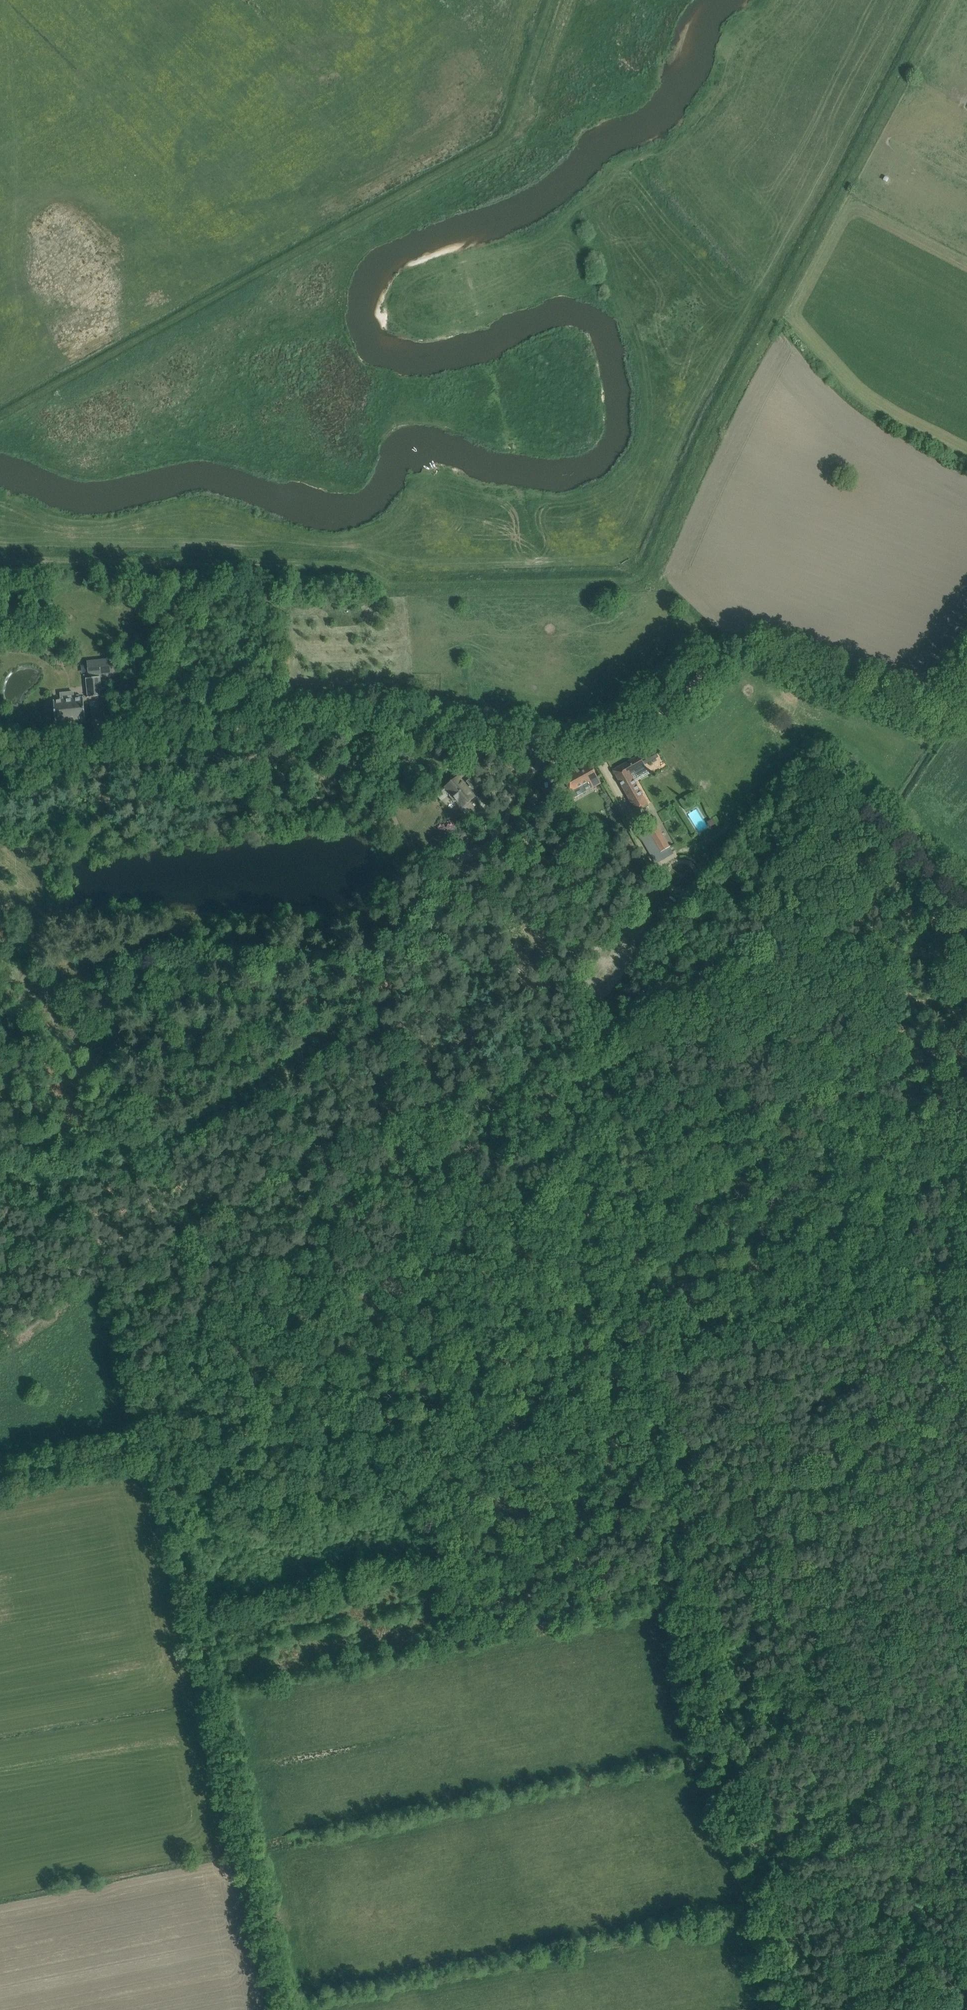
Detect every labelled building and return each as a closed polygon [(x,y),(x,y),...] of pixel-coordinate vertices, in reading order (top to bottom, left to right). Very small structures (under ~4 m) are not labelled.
[(111,672),(109,660),(89,662),(90,674),(92,674),(93,677),(86,678),(88,697),(102,696),(100,677),(98,677),(97,674),(111,672)] [(408,691),(417,690),(416,682),(407,682),(408,691)] [(83,697),(54,700),(56,722),(86,719),(83,697)] [(645,765),(659,757),(657,754),(658,753),(643,761),(639,755),(613,770),(636,811),(647,804),(634,780),(649,772),(645,765)] [(564,804),(593,787),(600,783),(589,763),(573,771),(572,769),(562,774),(565,780),(551,788),(564,804)] [(450,781),(444,787),(448,791),(448,795),(454,801),(457,802),(461,807),(474,796),(464,784),(458,777),(451,783),(450,781)] [(651,832),(642,837),(657,861),(673,851),(652,817),(644,821),(646,824),(651,832)] [(637,829),(642,837),(651,832),(646,824),(637,829)]
